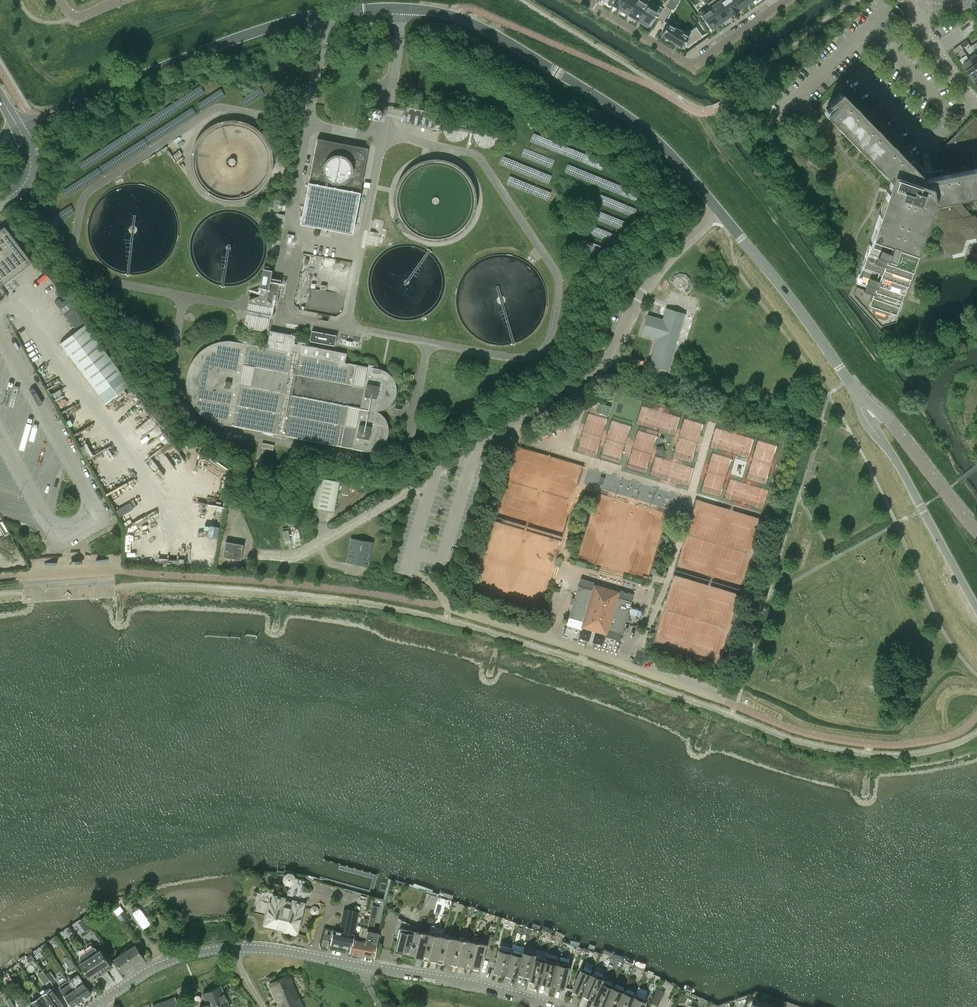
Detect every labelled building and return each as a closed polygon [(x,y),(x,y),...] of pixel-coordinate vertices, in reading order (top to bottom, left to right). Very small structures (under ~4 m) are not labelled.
[(623,0),(608,0),(609,1),(608,2),(618,8),(623,0)] [(627,14),(636,0),(623,0),(618,8),(627,14)] [(627,14),(637,20),(650,0),(636,0),(627,14)] [(637,20),(647,27),(649,25),(650,26),(654,19),(653,18),(660,6),(650,0),(637,20)] [(730,16),(719,0),(711,0),(707,3),(721,23),(730,16)] [(730,16),(740,10),(733,0),(719,0),(730,16)] [(747,0),(733,0),(740,10),(749,3),(747,0)] [(711,29),(721,23),(707,3),(708,5),(699,12),(711,29)] [(658,17),(664,21),(671,9),(665,5),(658,17)] [(686,34),(668,23),(661,35),(682,48),(685,43),(688,45),(687,45),(687,46),(703,35),(703,34),(702,35),(696,27),(686,34)] [(960,45),(962,48),(969,43),(967,40),(960,45)] [(962,48),(960,45),(953,49),(956,53),(962,48)] [(970,59),(963,64),(975,82),(976,80),(976,69),(970,59)] [(935,222),(944,232),(940,244),(948,254),(961,252),(965,239),(976,237),(976,218),(974,215),(971,215),(960,202),(959,196),(976,192),(976,168),(972,169),(969,150),(976,142),(976,121),(973,117),(947,142),(948,144),(943,149),(948,173),(933,176),(931,163),(924,165),(924,168),(920,173),(841,91),(828,103),(832,107),(827,112),(893,179),(858,280),(866,283),(864,289),(856,286),(853,295),(881,326),(896,321),(904,298),(898,297),(930,202),(938,200),(940,210),(935,222)] [(405,111),(402,123),(439,130),(441,122),(434,120),(435,116),(428,115),(429,110),(406,106),(405,111)] [(470,130),(471,127),(470,125),(470,122),(468,120),(466,118),(465,116),(462,115),(460,115),(457,114),(455,115),(453,115),(450,117),(448,118),(447,121),(446,122),(445,125),(445,127),(445,130),(446,132),(448,136),(450,138),(452,139),(455,140),(457,140),(460,140),(463,139),(465,138),(467,136),(470,132),(470,130)] [(499,138),(500,135),(499,133),(499,131),(497,128),(496,127),(494,125),(492,123),(489,122),(487,122),(484,122),(482,123),(479,124),(477,126),(475,128),(474,130),(473,133),(473,135),(473,138),(474,141),(475,143),(477,145),(479,147),(481,148),(484,149),(487,149),(490,148),(492,147),(496,145),(497,143),(499,140),(499,138)] [(354,224),(359,197),(359,196),(368,148),(317,138),(317,139),(308,186),(307,187),(308,187),(303,214),(302,214),(302,216),(354,226),(354,224)] [(32,262),(5,226),(0,230),(0,286),(32,262)] [(254,324),(268,326),(272,303),(276,304),(281,279),(270,277),(272,270),(265,269),(254,324)] [(663,319),(648,314),(642,333),(657,338),(649,364),(668,370),(685,313),(666,308),(663,319)] [(105,405),(129,387),(85,327),(61,345),(105,405)] [(232,341),(231,341),(229,341),(226,341),(224,341),(221,341),(219,341),(216,342),(214,343),(211,344),(209,345),(207,346),(205,347),(203,349),(201,350),(199,352),(197,354),(196,355),(195,356),(194,358),(192,360),(191,362),(190,364),(189,367),(188,369),(187,371),(187,374),(186,376),(186,379),(186,381),(186,384),(186,386),(187,389),(187,391),(188,394),(189,396),(188,396),(189,398),(190,401),(191,402),(192,403),(193,405),(194,407),(196,409),(198,411),(200,413),(201,414),(203,416),(206,417),(208,418),(210,420),(212,421),(215,421),(217,422),(220,423),(220,425),(223,426),(223,423),(362,450),(364,450),(366,450),(368,450),(370,450),(371,450),(373,450),(375,449),(376,448),(378,447),(379,446),(381,445),(382,444),(383,443),(384,442),(384,441),(385,440),(386,438),(387,437),(387,435),(388,433),(388,431),(388,430),(388,428),(388,426),(387,424),(387,423),(386,421),(385,419),(384,418),(383,416),(382,415),(381,414),(379,413),(378,412),(376,411),(376,410),(378,410),(380,409),(382,409),(384,408),(385,407),(387,406),(388,405),(390,404),(390,403),(391,403),(392,401),(393,400),(394,398),(395,397),(395,396),(395,395),(396,393),(396,391),(396,390),(396,388),(396,386),(395,384),(395,382),(394,381),(393,379),(393,377),(391,376),(390,375),(389,373),(388,372),(386,371),(385,370),(383,370),(382,369),(380,369),(378,368),(344,362),(346,353),(294,343),(295,335),(269,330),(266,345),(266,347),(244,343),(241,342),(236,341),(235,341),(234,341),(232,341)] [(312,330),(310,340),(334,345),(336,335),(312,330)] [(312,506),(334,510),(339,481),(318,476),(312,506)] [(346,562),(368,566),(373,541),(351,537),(346,562)] [(222,557),(240,560),(243,544),(225,541),(222,557)] [(622,633),(631,601),(617,596),(618,592),(594,585),(593,589),(578,585),(568,617),(583,621),(582,626),(606,633),(607,628),(622,633)] [(292,874),(288,872),(284,875),(283,879),(285,883),(290,884),(294,882),(295,877),(292,874)] [(274,896),(275,894),(265,891),(263,900),(270,903),(265,924),(284,928),(283,931),(296,934),(303,904),(274,896)] [(386,905),(385,909),(388,912),(392,911),(393,907),(390,904),(386,905)] [(135,905),(131,908),(133,913),(135,917),(138,922),(141,926),(142,927),(143,928),(150,924),(149,922),(149,921),(142,911),(141,910),(140,909),(139,908),(135,905)] [(342,932),(354,934),(358,912),(347,909),(342,932)] [(124,923),(130,919),(124,910),(117,915),(124,923)] [(370,915),(368,925),(374,926),(376,916),(370,915)] [(85,932),(91,928),(87,922),(81,926),(85,932)] [(352,939),(350,948),(349,953),(362,955),(367,930),(368,927),(360,926),(357,940),(353,939),(352,939)] [(420,932),(414,930),(400,927),(393,951),(402,954),(402,953),(410,955),(410,953),(415,954),(414,956),(423,958),(423,957),(429,933),(420,931),(420,932)] [(354,934),(342,932),(333,930),(331,944),(350,948),(352,939),(353,939),(354,934)] [(372,932),(372,931),(367,930),(362,955),(374,958),(376,943),(379,933),(372,932)] [(435,933),(434,934),(429,933),(423,957),(437,960),(437,959),(443,936),(435,933)] [(449,936),(448,937),(443,936),(437,959),(451,963),(451,962),(457,938),(449,936)] [(463,939),(463,940),(457,938),(451,962),(465,966),(465,965),(471,941),(463,939)] [(477,941),(477,942),(471,941),(465,965),(479,968),(485,943),(477,941)] [(135,944),(124,952),(133,965),(143,958),(135,944)] [(163,956),(171,952),(167,944),(159,947),(163,956)] [(92,946),(91,947),(86,950),(89,955),(101,973),(111,966),(100,950),(98,951),(95,947),(92,946)] [(505,974),(511,951),(499,948),(493,971),(505,974)] [(535,952),(523,950),(523,949),(522,953),(518,973),(529,975),(534,956),(535,952)] [(89,955),(86,950),(80,954),(79,958),(82,962),(80,963),(91,980),(101,973),(89,955)] [(522,953),(511,951),(505,974),(517,977),(518,973),(522,953)] [(122,972),(133,965),(124,952),(114,959),(122,972)] [(546,959),(534,956),(529,975),(528,979),(540,982),(546,959)] [(70,958),(66,961),(71,967),(74,965),(70,958)] [(552,985),(557,962),(546,959),(540,982),(552,985)] [(564,988),(569,964),(557,962),(552,985),(564,988)] [(583,994),(592,972),(581,967),(571,990),(583,994)] [(43,970),(37,974),(44,983),(49,979),(43,970)] [(603,977),(592,972),(583,994),(594,999),(602,980),(603,977)] [(51,982),(55,979),(51,973),(47,976),(51,982)] [(78,974),(69,980),(70,982),(74,988),(81,1000),(91,993),(83,982),(78,974)] [(272,982),(269,983),(280,1006),(303,1006),(294,987),(289,975),(272,982)] [(602,980),(594,999),(592,1002),(603,1006),(613,985),(602,980)] [(70,982),(64,986),(60,989),(64,995),(72,1006),(81,1000),(74,988),(70,982)] [(624,990),(613,985),(603,1006),(616,1006),(624,990)] [(51,988),(42,994),(51,1006),(64,1006),(51,988)] [(221,988),(204,996),(207,1003),(199,1006),(229,1006),(221,988)] [(658,1006),(665,991),(658,988),(651,1002),(658,1006)] [(635,994),(624,990),(616,1006),(629,1006),(635,994)] [(29,1004),(22,994),(16,998),(22,1006),(25,1006),(29,1004)] [(42,994),(32,1002),(36,1006),(51,1006),(42,994)] [(646,999),(635,994),(629,1006),(643,1006),(646,999)] [(175,997),(152,1005),(153,1006),(178,1006),(175,997)]
